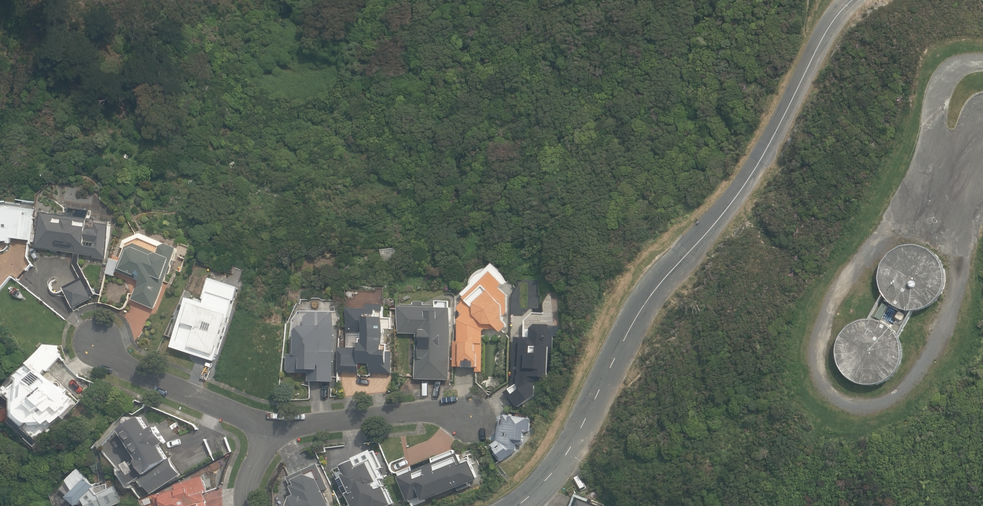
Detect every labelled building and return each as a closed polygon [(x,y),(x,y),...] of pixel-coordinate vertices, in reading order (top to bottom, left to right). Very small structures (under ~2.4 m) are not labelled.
[(1,241),(1,251),(3,251),(7,249),(9,247),(11,243),(12,238),(31,240),(34,217),(24,215),(24,211),(11,209),(8,206),(0,207),(0,241),(1,241)] [(64,287),(74,308),(93,298),(92,297),(96,295),(80,263),(81,254),(94,256),(94,257),(106,259),(111,226),(98,224),(98,229),(88,228),(91,210),(69,207),(68,216),(42,213),(37,247),(76,253),(74,264),(82,278),(64,287)] [(133,299),(155,308),(179,249),(169,244),(168,245),(141,234),(123,240),(121,247),(127,250),(118,271),(142,281),(139,288),(138,288),(133,299)] [(878,284),(880,289),(882,294),(886,299),(890,303),(895,306),(901,309),(906,310),(912,310),(918,310),(924,308),(929,305),(934,302),(938,298),(941,293),(943,287),(945,282),(945,276),(944,270),(943,265),(940,259),(936,255),(932,251),(927,247),(922,245),(916,244),(910,243),(904,244),(899,246),(893,248),(889,252),(885,256),(881,261),(879,266),(878,272),(877,278),(878,284)] [(382,262),(400,260),(399,248),(381,250),(382,262)] [(474,371),(482,371),(483,331),(492,324),(494,324),(501,332),(506,327),(507,325),(501,318),(507,312),(508,295),(512,295),(512,290),(514,286),(514,280),(506,280),(502,273),(494,263),(489,268),(486,268),(480,270),(475,273),(471,278),(468,283),(467,289),(462,294),(465,298),(461,302),(460,310),(465,315),(460,320),(459,342),(454,342),(453,366),(454,366),(474,367),(474,371)] [(239,288),(209,277),(200,302),(188,298),(172,347),(213,361),(239,288)] [(416,378),(450,379),(452,308),(436,308),(436,305),(424,305),(424,302),(415,302),(414,306),(403,305),(403,307),(401,307),(400,333),(417,333),(416,378)] [(888,307),(883,303),(875,317),(881,320),(888,307)] [(370,373),(392,374),(393,352),(388,352),(388,350),(382,350),(383,345),(384,345),(385,318),(383,318),(383,304),(366,304),(366,309),(348,308),(348,332),(360,333),(359,348),(340,347),(339,372),(359,372),(360,363),(370,363),(370,373)] [(308,381),(333,382),(335,323),(328,323),(328,313),(311,312),(306,318),(306,326),(300,326),(296,331),(296,355),(288,354),(287,371),(289,371),(289,372),(309,372),(308,381)] [(515,337),(513,387),(504,392),(514,408),(519,408),(536,396),(536,381),(542,382),(542,376),(548,376),(549,357),(553,358),(554,336),(559,336),(559,327),(548,326),(548,324),(543,324),(543,313),(533,312),(526,320),(525,338),(515,337)] [(838,364),(840,369),(844,374),(848,378),(853,381),(858,384),(864,385),(870,386),(876,385),(881,383),(887,381),(891,377),(896,373),(899,368),(901,363),(903,357),(903,352),(902,346),(901,340),(898,335),(895,331),(892,327),(888,324),(883,321),(879,320),(874,319),(869,318),(863,319),(857,321),(852,323),(847,327),(843,331),(840,336),(837,341),(836,347),(836,353),(836,359),(838,364)] [(26,437),(35,446),(47,431),(51,434),(69,413),(67,411),(73,404),(71,402),(73,399),(67,394),(67,392),(65,389),(62,387),(59,386),(53,381),(51,384),(49,382),(50,381),(42,374),(46,370),(48,372),(62,356),(59,346),(44,344),(0,392),(3,395),(6,392),(12,399),(13,416),(30,433),(26,437)] [(497,454),(502,461),(516,451),(517,444),(523,445),(524,431),(529,432),(531,418),(506,415),(505,425),(500,426),(498,440),(493,445),(498,452),(497,454)] [(145,485),(151,493),(180,474),(170,458),(168,459),(160,446),(166,442),(155,426),(150,430),(141,416),(120,430),(140,459),(131,465),(129,461),(123,465),(125,469),(122,471),(130,483),(138,478),(143,486),(145,485)] [(97,444),(101,448),(120,427),(115,423),(97,444)] [(398,472),(410,500),(423,495),(424,500),(477,478),(469,458),(462,461),(459,454),(456,455),(454,450),(398,472)] [(354,505),(388,505),(392,504),(381,480),(383,479),(379,470),(382,469),(375,455),(357,463),(356,460),(344,466),(348,473),(345,475),(346,476),(340,479),(347,495),(348,494),(354,505)] [(324,490),(329,488),(317,464),(288,477),(296,495),(292,497),(288,505),(331,505),(324,490)] [(122,501),(118,490),(115,484),(99,495),(94,488),(95,486),(86,478),(80,470),(63,489),(70,496),(69,497),(78,505),(84,499),(88,505),(113,505),(122,501)] [(203,492),(207,491),(202,477),(175,485),(177,489),(155,496),(158,505),(163,504),(164,505),(208,505),(203,492)] [(601,505),(593,502),(594,500),(576,493),(572,505),(601,505)]
